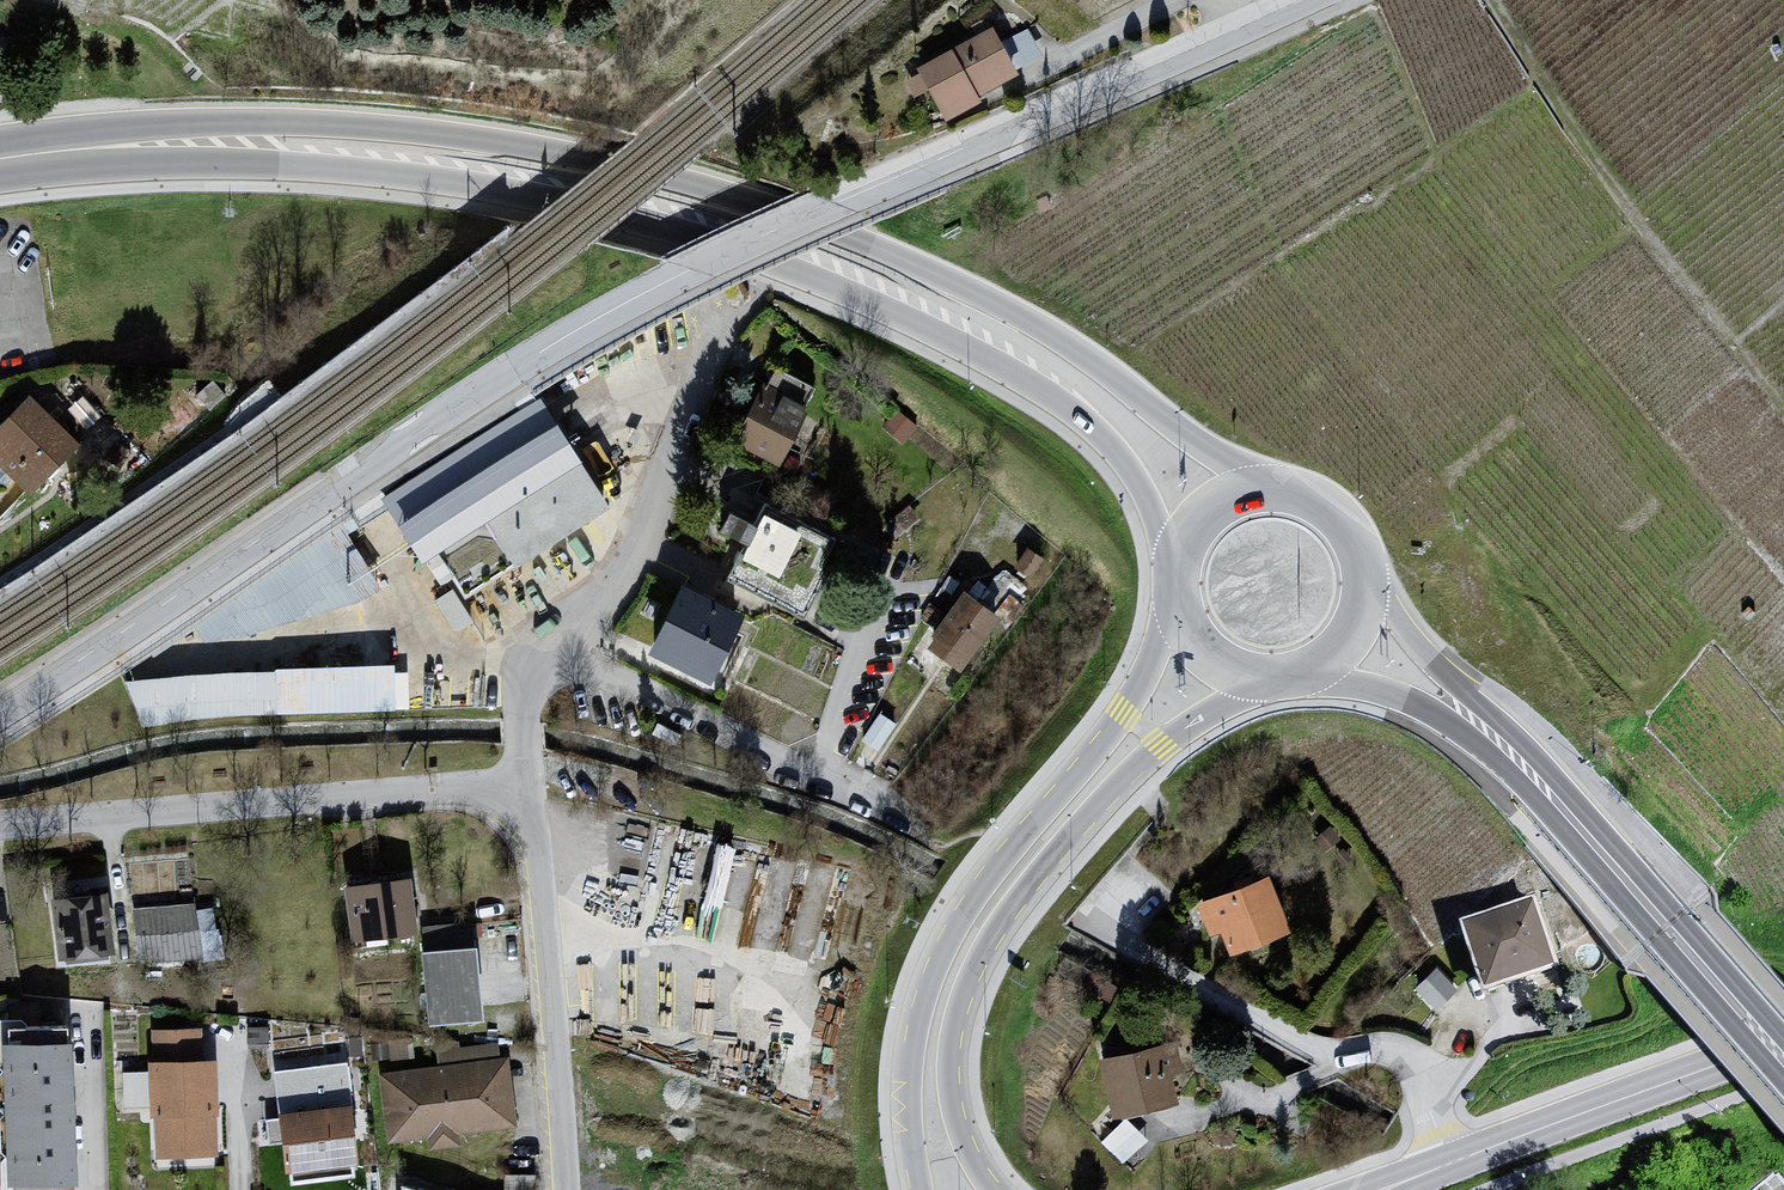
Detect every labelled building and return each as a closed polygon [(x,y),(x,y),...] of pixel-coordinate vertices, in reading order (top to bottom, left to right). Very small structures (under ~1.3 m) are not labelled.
[(1018,57),(1039,51),(1031,25),(1010,32),(1018,57)] [(977,28),(903,68),(935,126),(1005,75),(977,28)] [(766,382),(734,447),(774,467),(806,402),(766,382)] [(0,422),(0,462),(30,492),(80,443),(29,393),(0,422)] [(544,430),(383,527),(407,564),(473,522),(503,570),(597,509),(544,430)] [(758,514),(732,502),(722,524),(748,537),(744,546),(781,563),(801,518),(765,501),(758,514)] [(742,615),(680,582),(644,650),(707,683),(742,615)] [(998,623),(953,600),(923,639),(926,643),(920,652),(956,673),(998,623)] [(136,666),(137,714),(397,708),(396,659),(136,666)] [(1254,879),(1190,906),(1198,941),(1214,939),(1230,960),(1279,934),(1254,879)] [(405,881),(346,887),(351,934),(410,927),(405,881)] [(103,892),(63,896),(69,957),(110,952),(103,892)] [(217,900),(136,903),(138,948),(161,946),(161,956),(219,954),(217,900)] [(1526,907),(1452,931),(1476,1000),(1550,976),(1526,907)] [(475,941),(419,946),(426,1021),(482,1015),(475,941)] [(1433,1003),(1457,989),(1442,964),(1418,978),(1433,1003)] [(62,1028),(6,1029),(8,1142),(64,1141),(62,1028)] [(1173,1049),(1090,1064),(1107,1123),(1187,1104),(1173,1049)] [(220,1064),(154,1065),(159,1160),(219,1156),(220,1064)] [(509,1064),(381,1077),(388,1145),(516,1132),(509,1064)] [(148,1067),(126,1068),(127,1101),(149,1100),(148,1067)] [(351,1111),(276,1118),(281,1171),(356,1164),(351,1111)]
